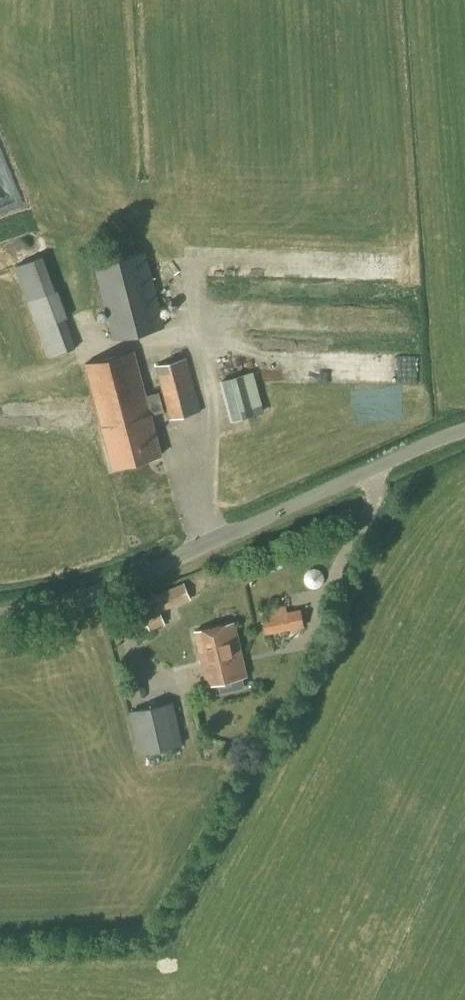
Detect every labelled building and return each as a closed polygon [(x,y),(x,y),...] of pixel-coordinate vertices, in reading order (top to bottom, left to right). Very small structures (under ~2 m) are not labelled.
[(18,202),(6,156),(0,158),(0,207),(18,202)] [(113,340),(119,338),(165,327),(146,251),(94,264),(113,340)] [(48,358),(76,348),(66,320),(67,319),(57,292),(56,291),(42,256),(15,268),(48,358)] [(145,397),(133,352),(86,364),(112,464),(160,455),(150,417),(164,412),(158,393),(145,397)] [(169,419),(200,411),(186,358),(156,367),(169,419)] [(229,376),(236,420),(271,414),(264,371),(229,376)] [(149,631),(164,625),(159,611),(190,600),(184,584),(138,601),(149,631)] [(287,612),(286,606),(260,610),(265,634),(304,628),(301,609),(287,612)] [(245,688),(242,677),(246,676),(234,624),(194,633),(206,685),(218,682),(220,694),(245,688)] [(138,754),(182,744),(173,702),(129,711),(138,754)] [(152,758),(156,770),(179,763),(176,752),(152,758)]
